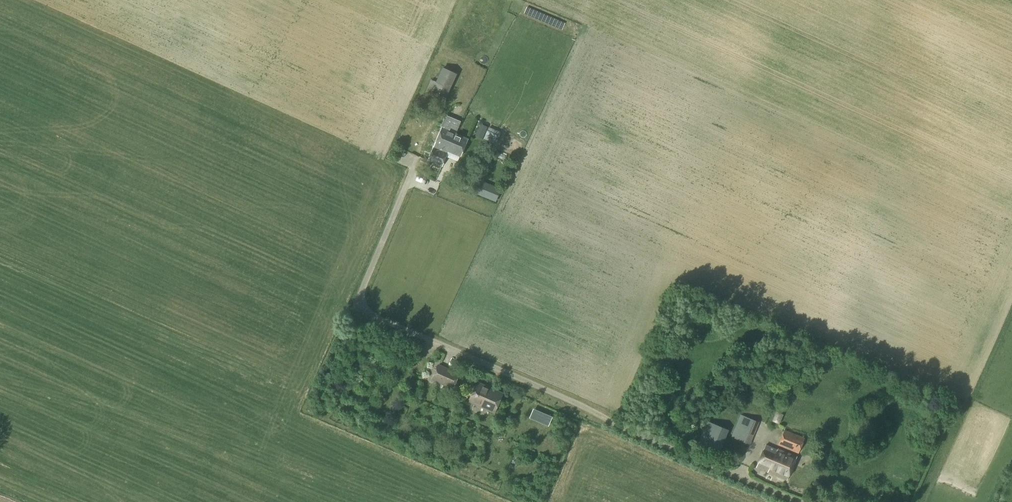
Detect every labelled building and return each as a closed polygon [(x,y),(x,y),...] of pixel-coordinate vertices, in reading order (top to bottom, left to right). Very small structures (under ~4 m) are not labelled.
[(443,104),(457,75),(442,68),(436,82),(431,80),(424,95),(443,104)] [(459,113),(465,110),(461,103),(455,107),(459,113)] [(481,124),(476,135),(483,138),(488,127),(481,124)] [(460,158),(468,137),(443,126),(428,161),(442,166),(447,152),(460,158)] [(497,139),(501,132),(488,127),(485,134),(497,139)] [(495,201),(500,189),(489,185),(485,197),(495,201)] [(453,388),(459,375),(437,365),(431,378),(453,388)] [(495,413),(503,395),(477,383),(469,402),(495,413)] [(750,445),(759,422),(740,415),(731,437),(750,445)] [(720,452),(728,430),(707,422),(698,444),(720,452)] [(798,454),(804,438),(784,430),(778,446),(798,454)] [(776,450),(766,446),(756,469),(787,481),(796,458),(777,450),(776,450)]
